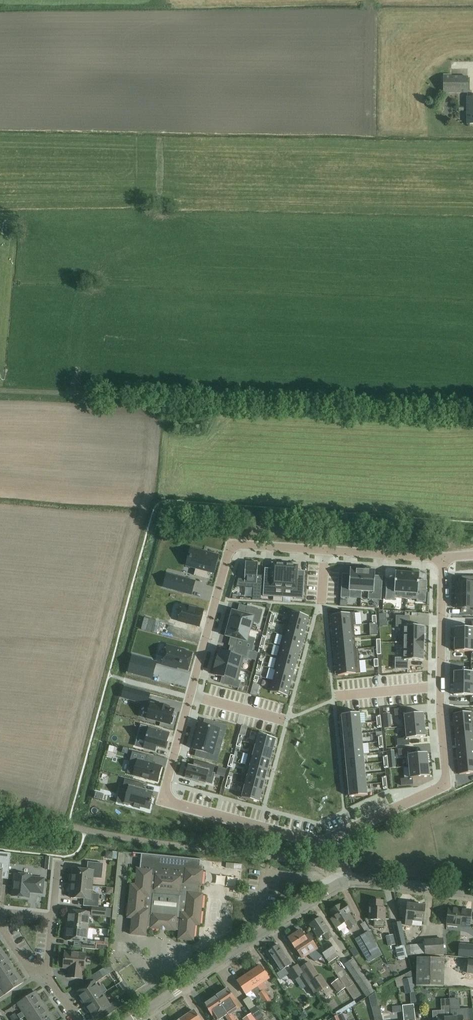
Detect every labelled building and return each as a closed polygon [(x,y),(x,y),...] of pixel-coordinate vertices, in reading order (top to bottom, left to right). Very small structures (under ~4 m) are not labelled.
[(444,93),(468,93),(468,77),(444,77),(444,93)] [(193,549),(189,566),(196,568),(195,575),(209,579),(211,572),(214,573),(218,556),(193,549)] [(238,579),(236,587),(253,588),(252,600),(261,601),(262,576),(257,575),(258,563),(246,562),(244,579),(238,579)] [(264,577),(263,596),(283,598),(285,564),(272,564),(272,569),(271,578),(264,577)] [(285,564),(283,598),(303,599),(304,580),(297,579),(298,571),(298,567),(298,565),(285,564)] [(342,585),(341,597),(349,598),(350,591),(361,591),(363,568),(355,567),(355,569),(350,569),(350,574),(349,585),(342,585)] [(363,568),(361,591),(369,592),(368,599),(381,600),(382,587),(374,587),(375,576),(375,571),(370,570),(370,568),(363,568)] [(394,588),(394,598),(395,598),(406,599),(407,573),(395,572),(395,578),(394,588)] [(407,573),(406,599),(417,600),(417,602),(426,602),(426,590),(418,589),(419,580),(419,573),(407,573)] [(174,576),(171,589),(191,594),(195,582),(174,576)] [(455,595),(472,596),(472,576),(472,583),(456,583),(455,595)] [(386,587),(385,600),(394,600),(395,598),(394,598),(394,588),(386,587)] [(455,608),(471,608),(471,615),(472,615),(472,596),(455,595),(455,608)] [(182,604),(178,621),(199,626),(204,610),(182,604)] [(229,615),(227,623),(250,629),(252,622),(259,623),(262,611),(246,607),(244,614),(237,612),(232,611),(231,616),(229,615)] [(289,611),(286,623),(305,628),(309,616),(289,611)] [(355,613),(332,615),(333,627),(353,625),(353,626),(356,625),(355,613)] [(397,616),(396,627),(404,627),(404,643),(424,643),(425,636),(424,636),(424,626),(409,626),(409,617),(397,616)] [(227,623),(225,631),(227,631),(226,636),(230,637),(238,639),(236,646),(236,647),(249,650),(249,651),(252,651),(255,639),(248,637),(250,629),(227,623)] [(286,623),(283,635),(302,640),(305,628),(286,623)] [(353,625),(333,627),(334,639),(355,637),(353,626),(353,625)] [(455,639),(472,640),(472,628),(455,627),(455,639)] [(283,635),(280,646),(299,652),(302,640),(283,635)] [(355,637),(334,639),(335,651),(356,649),(355,637)] [(454,651),(471,651),(472,652),(472,640),(455,639),(454,651)] [(396,658),(395,669),(408,669),(408,660),(423,659),(423,650),(424,650),(424,643),(404,643),(403,658),(396,658)] [(167,645),(162,665),(175,668),(175,666),(188,670),(192,654),(184,652),(184,650),(167,645)] [(218,657),(216,663),(241,669),(244,659),(247,659),(249,651),(249,650),(236,647),(236,646),(233,646),(231,654),(228,654),(220,651),(219,657),(218,657)] [(280,646),(276,658),(296,663),(299,652),(280,646)] [(356,649),(335,651),(337,663),(359,661),(358,648),(356,649)] [(133,656),(128,672),(152,678),(156,662),(133,656)] [(276,658),(273,670),(276,671),(293,675),(296,663),(276,658)] [(359,661),(337,663),(338,675),(360,673),(359,661)] [(215,669),(214,675),(222,677),(226,678),(224,684),(239,688),(240,681),(238,680),(241,669),(216,663),(215,669)] [(276,671),(273,681),(290,686),(293,675),(276,671)] [(454,683),(472,684),(472,672),(471,672),(454,672),(454,683)] [(273,681),(270,691),(287,696),(290,686),(273,681)] [(454,695),(470,696),(472,696),(472,684),(454,683),(454,695)] [(124,687),(122,697),(147,704),(150,694),(124,687)] [(151,704),(147,719),(170,725),(170,724),(173,724),(174,717),(172,717),(174,710),(169,709),(169,708),(158,705),(158,706),(151,704)] [(454,714),(455,726),(472,724),(472,712),(454,714)] [(359,713),(341,715),(343,725),(360,724),(359,713)] [(407,715),(402,715),(403,727),(424,725),(423,713),(407,715)] [(197,731),(195,738),(216,743),(218,737),(224,738),(227,726),(215,724),(213,730),(200,726),(198,731),(197,731)] [(360,724),(343,725),(343,735),(361,734),(360,724)] [(455,726),(456,738),(472,736),(472,724),(455,726)] [(141,726),(139,736),(146,738),(144,748),(155,751),(156,746),(166,749),(167,744),(167,743),(169,734),(154,730),(154,728),(141,725),(140,725),(141,726)] [(424,725),(403,727),(404,738),(404,739),(409,738),(425,737),(424,725)] [(256,734),(253,745),(256,746),(256,745),(273,750),(276,739),(256,734)] [(361,734),(343,735),(344,746),(362,744),(361,734)] [(456,738),(457,750),(472,748),(472,736),(456,738)] [(195,738),(193,744),(195,745),(193,749),(207,753),(205,759),(217,763),(220,751),(215,750),(216,743),(195,738)] [(362,744),(344,746),(345,756),(363,754),(362,744)] [(253,755),(253,756),(270,760),(273,750),(256,745),(256,746),(253,755)] [(457,750),(458,762),(472,760),(472,748),(457,750)] [(132,752),(130,761),(131,761),(137,763),(134,774),(134,775),(157,781),(161,767),(152,764),(146,763),(147,756),(148,756),(132,752)] [(410,754),(408,755),(409,767),(428,765),(427,753),(410,754)] [(248,754),(245,765),(248,766),(248,765),(267,771),(270,760),(253,756),(253,755),(248,754)] [(363,754),(345,756),(346,766),(364,764),(363,754)] [(189,766),(186,778),(192,779),(192,780),(198,782),(199,781),(205,783),(207,777),(211,778),(215,766),(194,760),(193,767),(189,766)] [(458,762),(459,774),(472,773),(472,760),(458,762)] [(364,764),(346,766),(347,776),(365,774),(364,764)] [(248,766),(245,776),(247,777),(247,776),(265,781),(267,771),(248,765),(248,766)] [(428,765),(409,767),(410,778),(413,778),(429,776),(428,765)] [(365,774),(347,776),(348,786),(366,784),(365,774)] [(245,786),(244,787),(262,792),(265,781),(247,776),(247,777),(245,786)] [(125,779),(123,788),(129,790),(125,803),(135,805),(134,807),(140,809),(141,807),(150,810),(152,801),(151,801),(153,793),(139,789),(140,783),(125,779)] [(366,784),(348,786),(349,797),(367,795),(366,784)] [(242,786),(239,797),(259,802),(262,792),(244,787),(245,786),(242,786)] [(10,866),(11,853),(0,852),(0,864),(3,865),(3,866),(10,866)] [(140,869),(137,868),(135,885),(131,884),(127,918),(132,918),(131,934),(146,936),(147,927),(151,928),(150,928),(175,931),(175,930),(179,931),(178,939),(194,941),(195,925),(200,925),(203,894),(200,894),(201,885),(202,886),(203,870),(202,870),(203,866),(203,865),(200,865),(201,860),(204,860),(133,853),(133,854),(141,854),(140,869)] [(72,884),(92,886),(93,878),(102,879),(103,864),(88,862),(87,870),(74,869),(73,874),(71,876),(71,880),(72,881),(72,884)] [(226,882),(232,883),(234,873),(228,872),(226,882)] [(42,893),(44,879),(31,878),(31,876),(15,874),(13,896),(29,898),(29,892),(42,893)] [(84,906),(93,907),(98,907),(100,894),(91,893),(92,886),(72,884),(72,885),(70,886),(70,890),(71,892),(71,898),(84,899),(84,906)] [(369,901),(369,918),(374,918),(374,927),(384,927),(384,918),(383,918),(383,908),(380,908),(380,901),(369,901)] [(344,902),(341,905),(341,904),(331,910),(335,916),(330,919),(336,929),(346,923),(348,927),(355,923),(352,918),(349,913),(351,912),(344,902)] [(407,905),(405,925),(411,926),(411,921),(423,922),(425,906),(407,905)] [(98,907),(93,907),(92,915),(110,917),(111,909),(98,907)] [(447,925),(469,927),(471,911),(448,909),(447,925)] [(67,925),(88,928),(89,913),(70,911),(69,919),(67,919),(67,925)] [(328,941),(333,937),(320,917),(310,924),(319,938),(323,935),(328,941)] [(401,922),(393,924),(398,946),(395,947),(398,958),(413,955),(411,945),(406,946),(401,922)] [(88,928),(67,925),(66,932),(67,932),(67,940),(82,942),(82,948),(96,949),(97,941),(87,940),(88,928)] [(308,934),(305,936),(300,930),(288,938),(296,950),(302,959),(318,949),(308,934)] [(355,939),(367,960),(369,963),(382,955),(375,943),(377,942),(371,931),(355,939)] [(393,934),(385,936),(388,946),(395,944),(393,934)] [(443,938),(424,939),(425,956),(444,955),(443,938)] [(319,948),(328,963),(338,956),(329,942),(319,948)] [(472,957),(472,945),(459,944),(458,956),(472,957)] [(273,948),(268,952),(274,962),(281,971),(277,974),(279,977),(281,980),(285,977),(289,974),(292,977),(294,981),(299,978),(304,974),(301,969),(298,964),(296,966),(293,967),(292,966),(291,964),(290,964),(288,962),(287,959),(287,958),(283,952),(278,945),(273,948)] [(3,951),(0,953),(0,968),(9,962),(3,951)] [(69,977),(82,979),(83,969),(84,969),(85,954),(65,952),(64,967),(70,968),(69,977)] [(137,991),(155,980),(147,967),(141,971),(133,956),(115,966),(123,979),(127,976),(137,991)] [(444,986),(445,958),(417,957),(416,986),(444,986)] [(345,965),(366,997),(375,991),(354,959),(345,965)] [(306,960),(300,965),(311,983),(318,993),(327,987),(320,977),(318,978),(306,960)] [(9,962),(0,968),(0,983),(16,972),(9,962)] [(261,966),(249,974),(261,992),(259,994),(260,995),(263,999),(265,998),(266,999),(269,998),(264,990),(268,988),(264,982),(269,978),(261,966)] [(85,1006),(103,994),(95,983),(104,977),(99,971),(82,982),(82,983),(88,979),(91,984),(78,992),(82,1000),(81,1001),(85,1006)] [(0,983),(0,986),(6,994),(23,983),(16,972),(0,983)] [(261,992),(249,974),(237,982),(245,994),(252,989),(257,997),(260,995),(259,994),(261,992)] [(302,981),(307,988),(312,985),(307,978),(302,981)] [(412,978),(408,979),(403,980),(406,994),(416,992),(412,978)] [(341,982),(333,988),(338,994),(345,988),(341,982)] [(216,996),(228,1014),(225,1016),(228,1019),(232,1019),(235,1019),(236,1019),(231,1012),(232,1011),(228,1005),(235,1000),(227,988),(216,996)] [(418,995),(426,998),(429,992),(421,988),(418,995)] [(19,1018),(42,1002),(35,992),(17,1003),(23,1012),(18,1015),(19,1018)] [(376,993),(369,998),(372,1008),(379,1006),(376,993)] [(103,994),(85,1006),(88,1011),(89,1010),(94,1017),(108,1009),(111,1014),(123,1006),(118,999),(110,1005),(103,994)] [(204,1004),(212,1016),(213,1015),(216,1019),(219,1019),(225,1016),(228,1014),(216,996),(204,1004)] [(265,998),(263,999),(267,1007),(272,1003),(269,998),(266,999),(265,998)] [(441,999),(441,1008),(449,1008),(449,999),(441,999)] [(42,1002),(19,1018),(21,1019),(26,1016),(29,1019),(38,1019),(49,1013),(42,1002)] [(256,1005),(250,1009),(256,1019),(257,1019),(263,1015),(256,1005)] [(402,1006),(404,1019),(415,1019),(415,1014),(414,1005),(402,1006)] [(372,1008),(375,1019),(383,1019),(381,1013),(379,1006),(372,1008)] [(450,1017),(450,1019),(468,1019),(468,1009),(456,1010),(457,1017),(450,1017)] [(450,1017),(444,1018),(444,1010),(432,1011),(433,1019),(450,1019),(450,1017)] [(194,1011),(182,1018),(183,1019),(200,1019),(194,1011)]
